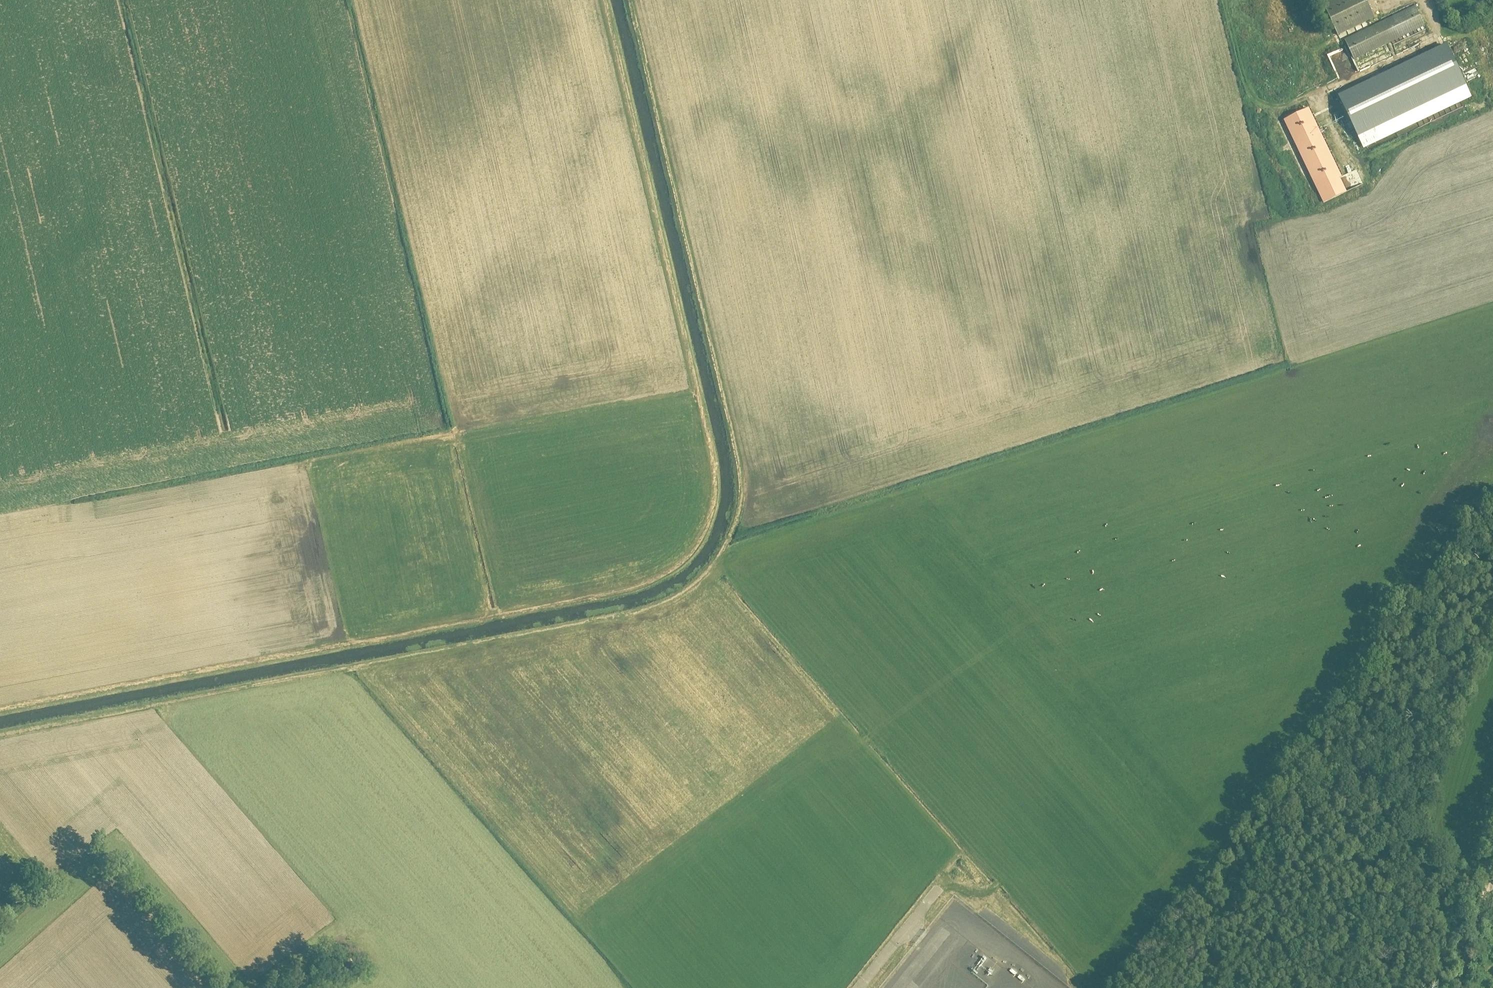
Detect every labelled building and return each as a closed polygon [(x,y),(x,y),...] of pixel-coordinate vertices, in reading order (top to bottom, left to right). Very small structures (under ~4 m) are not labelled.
[(1366,0),(1332,0),(1322,5),(1337,35),(1374,18),(1366,0)] [(1354,61),(1424,27),(1415,7),(1344,41),(1354,61)] [(1465,84),(1447,46),(1338,98),(1356,136),(1465,84)] [(1308,110),(1284,121),(1284,122),(1286,121),(1318,189),(1339,179),(1307,111),(1308,110)] [(982,932),(992,937),(1002,918),(986,909),(979,922),(985,925),(982,932)] [(1005,944),(1000,950),(1011,959),(1016,953),(1005,944)] [(905,947),(901,953),(906,956),(910,951),(905,947)] [(971,966),(976,970),(985,959),(981,955),(971,966)] [(892,987),(908,987),(922,969),(912,961),(892,987)] [(1020,976),(1018,981),(1023,983),(1021,987),(1023,987),(1042,987),(1045,983),(1024,973),(1023,978),(1020,976)] [(972,978),(968,983),(967,981),(962,987),(985,987),(972,978)]
